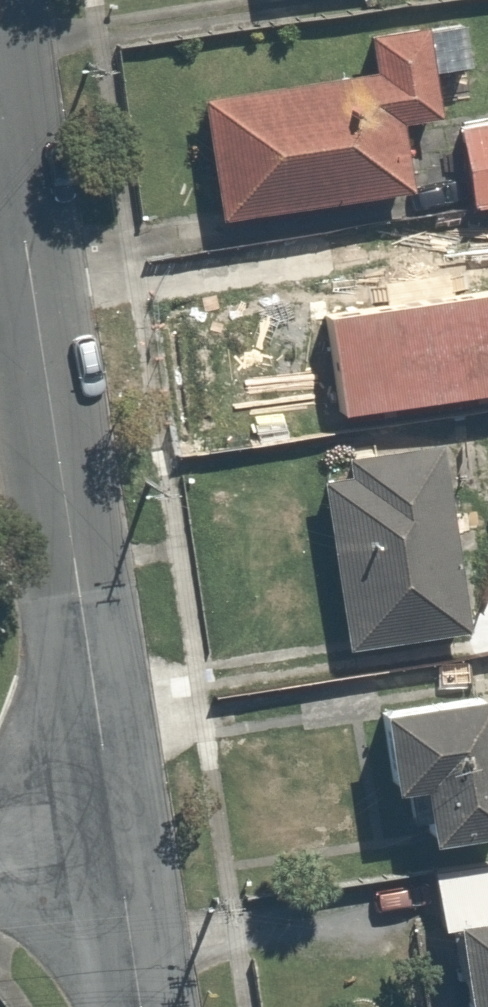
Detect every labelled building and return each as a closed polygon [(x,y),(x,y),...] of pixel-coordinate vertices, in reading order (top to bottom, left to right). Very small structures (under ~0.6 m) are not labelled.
[(371,57),(189,83),(206,206),(400,178),(390,111),(434,105),(421,13),(366,21),(371,57)] [(460,198),(487,194),(487,106),(447,113),(460,198)] [(476,210),(394,222),(402,280),(485,268),(476,210)] [(381,256),(245,271),(260,410),(396,395),(381,256)] [(425,434),(301,452),(330,643),(454,625),(425,434)] [(459,580),(471,652),(487,649),(487,575),(459,580)] [(380,766),(400,763),(409,819),(487,810),(487,766),(477,672),(371,684),(380,766)] [(420,857),(425,906),(439,904),(451,1006),(487,1006),(487,849),(420,857)]
